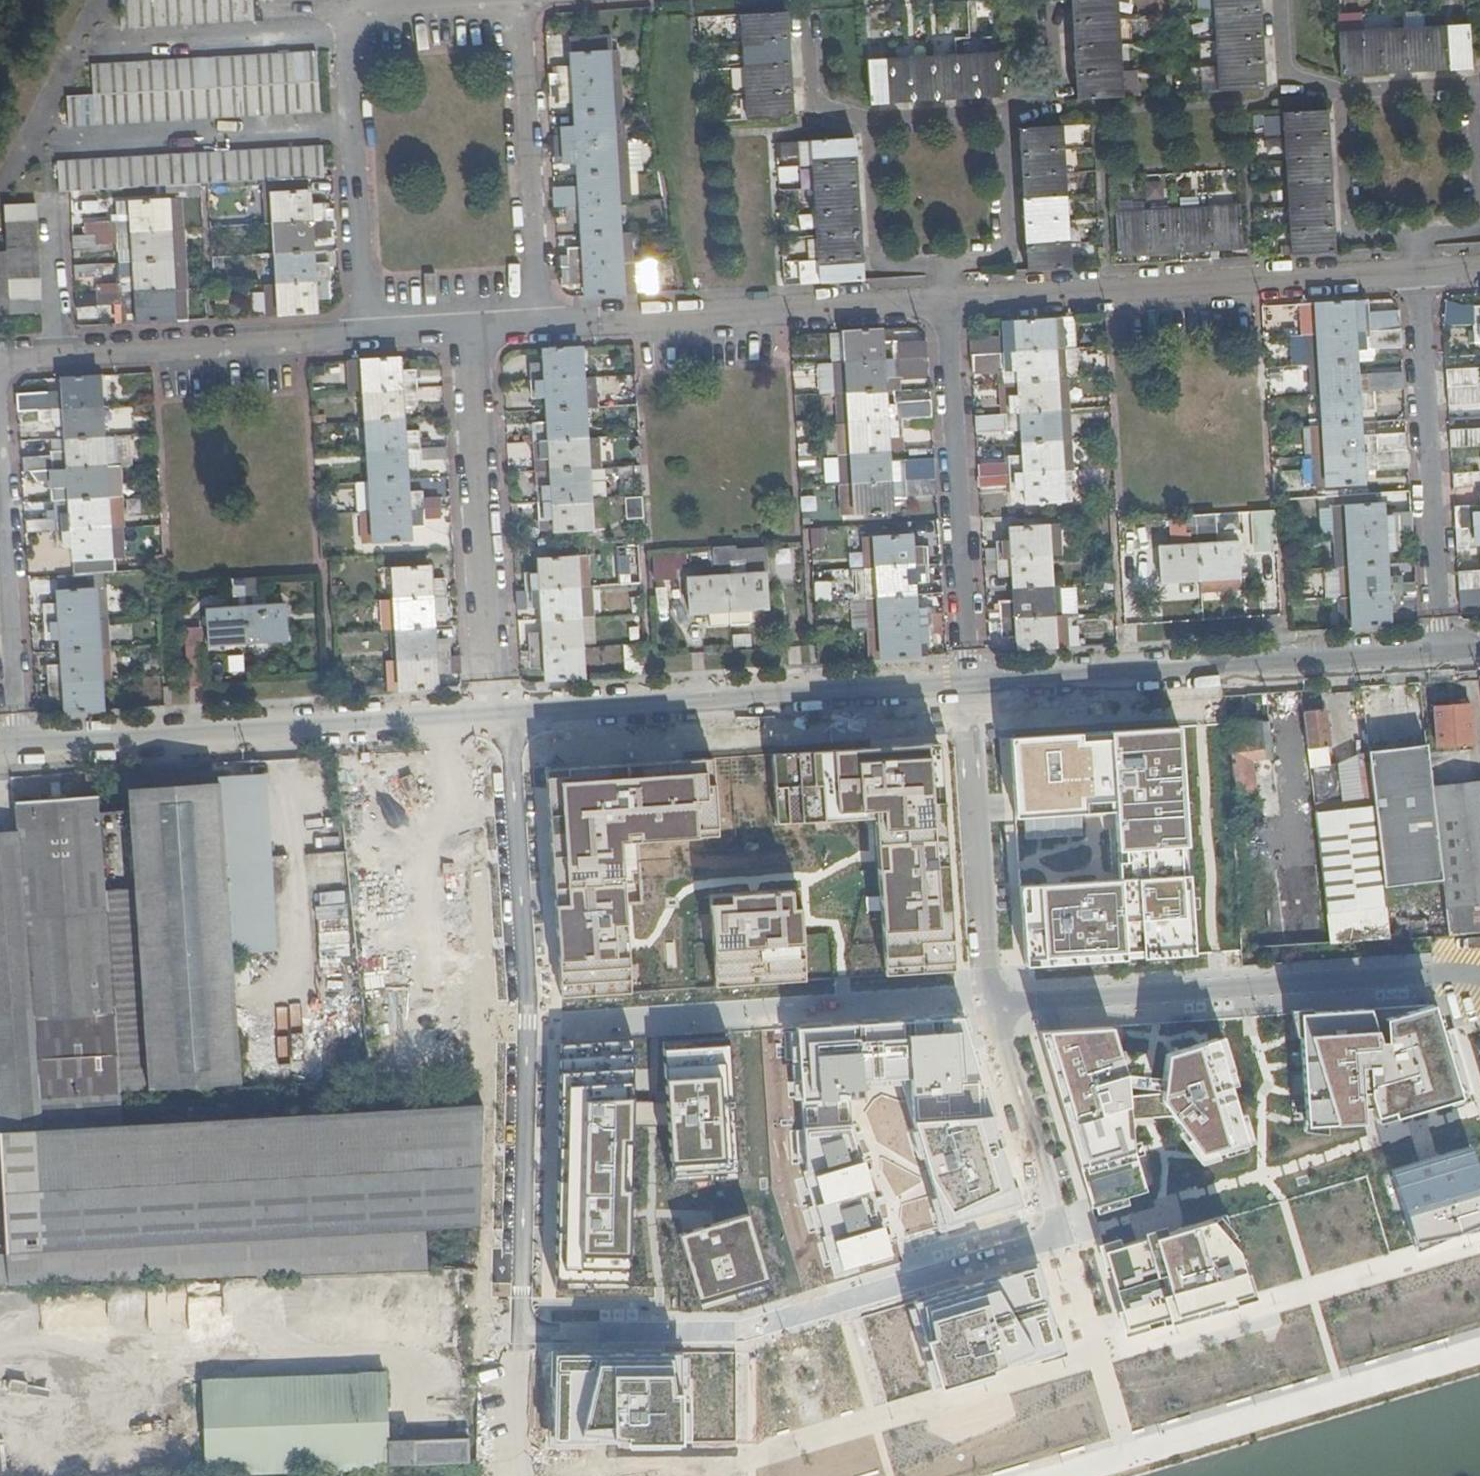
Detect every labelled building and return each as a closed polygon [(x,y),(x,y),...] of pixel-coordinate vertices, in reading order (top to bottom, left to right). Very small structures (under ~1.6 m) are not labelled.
[(255,16),(254,0),(122,0),(124,23),(255,16)] [(1077,96),(1123,93),(1117,0),(1071,0),(1077,96)] [(1266,84),(1261,0),(1214,0),(1220,87),(1266,84)] [(741,11),(743,39),(744,66),(747,115),(793,114),(788,8),(741,11)] [(1468,21),(1339,28),(1342,70),(1471,63),(1468,21)] [(611,34),(572,37),(573,67),(555,68),(555,72),(549,72),(550,93),(558,93),(559,101),(576,101),(577,125),(552,126),(553,154),(564,153),(565,163),(580,162),(582,192),(556,193),(557,204),(567,204),(567,214),(584,213),(586,251),(560,253),(561,274),(588,273),(589,292),(638,290),(633,227),(621,228),(620,200),(627,199),(621,109),(613,109),(611,79),(619,79),(617,48),(612,48),(611,34)] [(744,66),(743,39),(734,39),(735,66),(744,66)] [(69,123),(322,110),(319,48),(94,60),(95,90),(68,91),(69,123)] [(998,48),(869,55),(872,98),(1002,91),(998,48)] [(1335,247),(1327,105),(1284,108),(1292,249),(1335,247)] [(1070,263),(1060,121),(1019,124),(1028,265),(1070,263)] [(864,275),(856,135),(812,137),(820,277),(864,275)] [(325,143),(60,157),(61,189),(243,179),(273,177),(282,312),(318,309),(318,298),(327,298),(327,292),(332,291),(331,268),(316,268),(314,228),(329,227),(328,205),(312,206),(310,175),(327,174),(325,143)] [(98,227),(99,227),(118,226),(119,238),(134,237),(135,258),(136,277),(120,279),(121,290),(100,291),(100,302),(121,300),(138,299),(139,320),(176,317),(174,287),(189,287),(184,194),(116,199),(117,218),(98,219),(98,227)] [(1242,200),(1117,207),(1119,252),(1245,244),(1242,200)] [(6,203),(8,232),(0,232),(0,312),(43,309),(37,201),(6,203)] [(118,226),(99,227),(100,231),(100,243),(100,244),(119,243),(119,238),(118,226)] [(100,243),(100,231),(74,232),(75,245),(100,243)] [(134,237),(119,238),(119,243),(120,258),(135,258),(134,237)] [(136,277),(135,258),(120,258),(120,279),(136,277)] [(102,274),(101,260),(75,261),(76,275),(102,274)] [(1369,296),(1301,300),(1304,331),(1312,331),(1315,391),(1325,392),(1326,420),(1317,420),(1321,482),(1364,479),(1364,459),(1378,459),(1378,447),(1405,446),(1404,430),(1362,432),(1360,399),(1375,399),(1374,389),(1406,387),(1405,376),(1359,378),(1356,339),(1398,337),(1397,325),(1371,326),(1369,296)] [(122,321),(139,320),(138,299),(121,300),(122,321)] [(1261,308),(1260,327),(1290,328),(1290,309),(1261,308)] [(1102,312),(1063,314),(1064,332),(1103,330),(1102,312)] [(1054,315),(1018,317),(1019,337),(1005,338),(1005,349),(974,351),(974,362),(1020,359),(1023,398),(1008,399),(1008,409),(977,411),(978,422),(1023,419),(1025,457),(1010,458),(1011,470),(981,472),(982,482),(1026,478),(1029,500),(1073,497),(1072,486),(1064,486),(1062,468),(1078,468),(1074,406),(1059,406),(1057,378),(1072,377),(1070,346),(1056,347),(1054,315)] [(883,346),(882,325),(847,327),(851,388),(839,389),(845,480),(855,479),(857,499),(848,499),(848,511),(892,508),(891,488),(938,484),(935,447),(890,450),(888,428),(903,426),(903,415),(934,415),(933,397),(896,399),(896,386),(886,386),(884,368),(900,367),(900,357),(928,354),(927,343),(883,346)] [(582,343),(546,345),(547,365),(532,365),(533,387),(549,387),(551,425),(536,426),(536,448),(552,447),(554,486),(539,487),(543,515),(556,514),(557,528),(607,524),(605,492),(610,491),(605,433),(587,434),(585,404),(601,403),(599,375),(584,375),(582,343)] [(402,373),(401,354),(350,357),(351,388),(366,387),(373,508),(363,509),(365,540),(412,537),(410,516),(425,515),(424,494),(409,494),(407,457),(447,454),(446,432),(419,434),(418,420),(405,421),(403,396),(419,394),(417,372),(402,373)] [(816,394),(836,393),(836,364),(815,364),(816,394)] [(1449,367),(1451,398),(1479,396),(1479,365),(1449,367)] [(64,695),(65,709),(101,706),(99,673),(115,672),(109,569),(117,569),(117,552),(116,524),(110,524),(108,493),(114,493),(112,465),(106,465),(101,372),(65,374),(65,393),(51,394),(51,405),(40,406),(40,416),(66,415),(68,455),(25,457),(26,477),(70,476),(72,516),(58,516),(59,536),(74,536),(75,571),(57,572),(59,607),(44,608),(46,637),(61,636),(62,659),(47,660),(49,695),(64,695)] [(1453,425),(1454,444),(1479,442),(1479,423),(1453,425)] [(1011,470),(1010,458),(980,461),(981,472),(1011,470)] [(1456,472),(1456,485),(1479,484),(1479,471),(1456,472)] [(641,497),(621,498),(622,520),(642,519),(641,497)] [(1334,595),(1334,626),(1391,621),(1389,609),(1420,607),(1418,579),(1388,580),(1386,541),(1399,540),(1398,520),(1383,520),(1381,499),(1334,502),(1335,532),(1333,532),(1336,562),(1340,563),(1344,594),(1334,595)] [(1468,502),(1469,515),(1479,514),(1479,501),(1468,502)] [(1469,515),(1468,502),(1457,502),(1460,537),(1479,535),(1479,514),(1469,515)] [(1162,576),(1240,571),(1238,538),(1207,539),(1206,511),(1185,512),(1187,541),(1160,543),(1162,576)] [(1259,538),(1273,538),(1272,511),(1258,511),(1259,538)] [(24,534),(47,533),(46,520),(23,520),(24,534)] [(1017,626),(1018,646),(1070,642),(1067,611),(1064,611),(1062,581),(1052,582),(1047,522),(1010,524),(1011,543),(988,546),(989,556),(998,555),(999,566),(1012,565),(1015,604),(1001,606),(1002,616),(993,617),(994,628),(1017,626)] [(872,655),(884,654),(920,652),(919,631),(933,630),(934,621),(945,620),(945,599),(932,599),(931,595),(916,595),(914,572),(929,571),(927,550),(912,550),(911,531),(875,534),(880,595),(869,596),(870,626),(872,655)] [(535,555),(540,555),(563,553),(562,541),(534,542),(535,555)] [(727,573),(764,571),(763,541),(734,543),(735,560),(726,561),(727,573)] [(723,573),(713,574),(688,576),(690,608),(766,603),(764,571),(727,573),(726,561),(735,560),(734,543),(712,545),(713,561),(723,561),(723,573)] [(657,577),(677,577),(677,563),(686,563),(686,550),(657,551),(657,577)] [(546,658),(547,677),(587,674),(585,644),(582,644),(577,581),(591,580),(588,552),(563,553),(540,555),(541,575),(525,576),(527,597),(542,597),(544,635),(530,636),(531,658),(546,658)] [(713,566),(713,574),(723,573),(723,561),(713,561),(713,566)] [(396,624),(401,687),(438,684),(436,665),(451,663),(449,642),(435,643),(433,603),(447,602),(444,574),(431,575),(430,563),(393,565),(396,594),(379,596),(381,626),(396,624)] [(207,620),(208,639),(286,634),(283,603),(247,605),(246,592),(254,591),(253,573),(231,575),(232,592),(241,592),(242,604),(206,607),(207,620)] [(1462,576),(1462,586),(1474,586),(1474,595),(1479,595),(1479,575),(1462,576)] [(832,601),(833,581),(811,581),(811,600),(832,601)] [(848,600),(850,632),(866,631),(864,599),(848,600)] [(210,679),(208,639),(207,620),(190,621),(192,680),(210,679)] [(814,629),(816,659),(832,658),(830,628),(814,629)] [(735,645),(747,645),(747,630),(735,630),(735,645)] [(623,641),(625,671),(644,671),(642,640),(623,641)] [(1262,691),(1251,692),(1254,713),(1265,712),(1262,691)] [(1199,698),(1007,711),(1013,801),(1118,794),(1125,905),(1025,912),(1031,995),(1219,982),(1199,698)] [(1437,747),(1472,742),(1471,734),(1467,703),(1432,707),(1437,747)] [(1322,709),(1298,712),(1308,802),(1337,798),(1337,805),(1362,802),(1357,757),(1328,760),(1322,709)] [(1252,762),(1271,759),(1265,719),(1226,725),(1237,802),(1258,799),(1252,762)] [(945,720),(752,737),(763,841),(875,876),(897,1007),(974,998),(945,720)] [(668,741),(515,736),(537,1025),(612,1014),(599,847),(697,850),(668,741)] [(137,885),(107,887),(113,989),(114,1010),(119,1086),(239,1081),(219,779),(130,785),(137,885)] [(0,830),(0,1128),(121,1121),(119,1092),(119,1086),(114,1010),(36,1014),(35,995),(113,989),(103,849),(99,794),(18,799),(19,829),(0,830)] [(374,809),(335,813),(351,994),(390,990),(374,809)] [(801,889),(665,902),(676,1023),(812,1010),(801,889)] [(314,935),(319,981),(338,979),(333,933),(314,935)] [(114,1010),(113,989),(35,995),(36,1014),(114,1010)] [(1441,1002),(1289,1011),(1294,1131),(1349,1130),(1456,1091),(1441,1002)] [(32,1015),(18,1015),(20,1055),(34,1055),(32,1015)] [(967,1031),(801,1047),(802,1104),(863,1101),(864,1085),(905,1081),(914,1116),(995,1112),(967,1031)] [(1092,1031),(1024,1036),(1074,1202),(1125,1181),(1113,1081),(1092,1031)] [(1143,1063),(1136,1118),(1184,1164),(1240,1136),(1216,1042),(1143,1063)] [(641,1068),(557,1076),(557,1288),(627,1284),(636,1191),(705,1186),(718,1188),(736,1183),(734,1150),(732,1064),(663,1076),(676,1159),(645,1163),(641,1068)] [(483,1101),(351,1108),(173,1117),(121,1121),(0,1128),(0,1155),(1,1165),(4,1200),(7,1250),(10,1282),(111,1278),(174,1275),(280,1272),(362,1269),(429,1266),(429,1231),(480,1228),(483,1101)] [(995,1112),(914,1116),(939,1229),(1018,1199),(995,1112)] [(1471,1147),(1374,1180),(1401,1259),(1479,1232),(1479,1231),(1479,1173),(1471,1147)] [(870,1159),(807,1175),(836,1277),(897,1258),(870,1159)] [(1188,1229),(1093,1255),(1117,1345),(1245,1307),(1227,1219),(1188,1229)] [(744,1224),(681,1236),(694,1312),(759,1293),(744,1224)] [(10,1282),(7,1250),(0,1251),(0,1283),(10,1282)] [(1038,1277),(862,1318),(879,1406),(1061,1355),(1038,1277)] [(740,1349),(556,1352),(556,1445),(738,1444),(740,1349)] [(390,1443),(389,1376),(361,1376),(266,1378),(205,1379),(205,1403),(206,1471),(254,1470),(388,1467),(471,1466),(470,1443),(390,1443)] [(1035,1434),(1006,1437),(1008,1461),(1038,1458),(1035,1434)]
